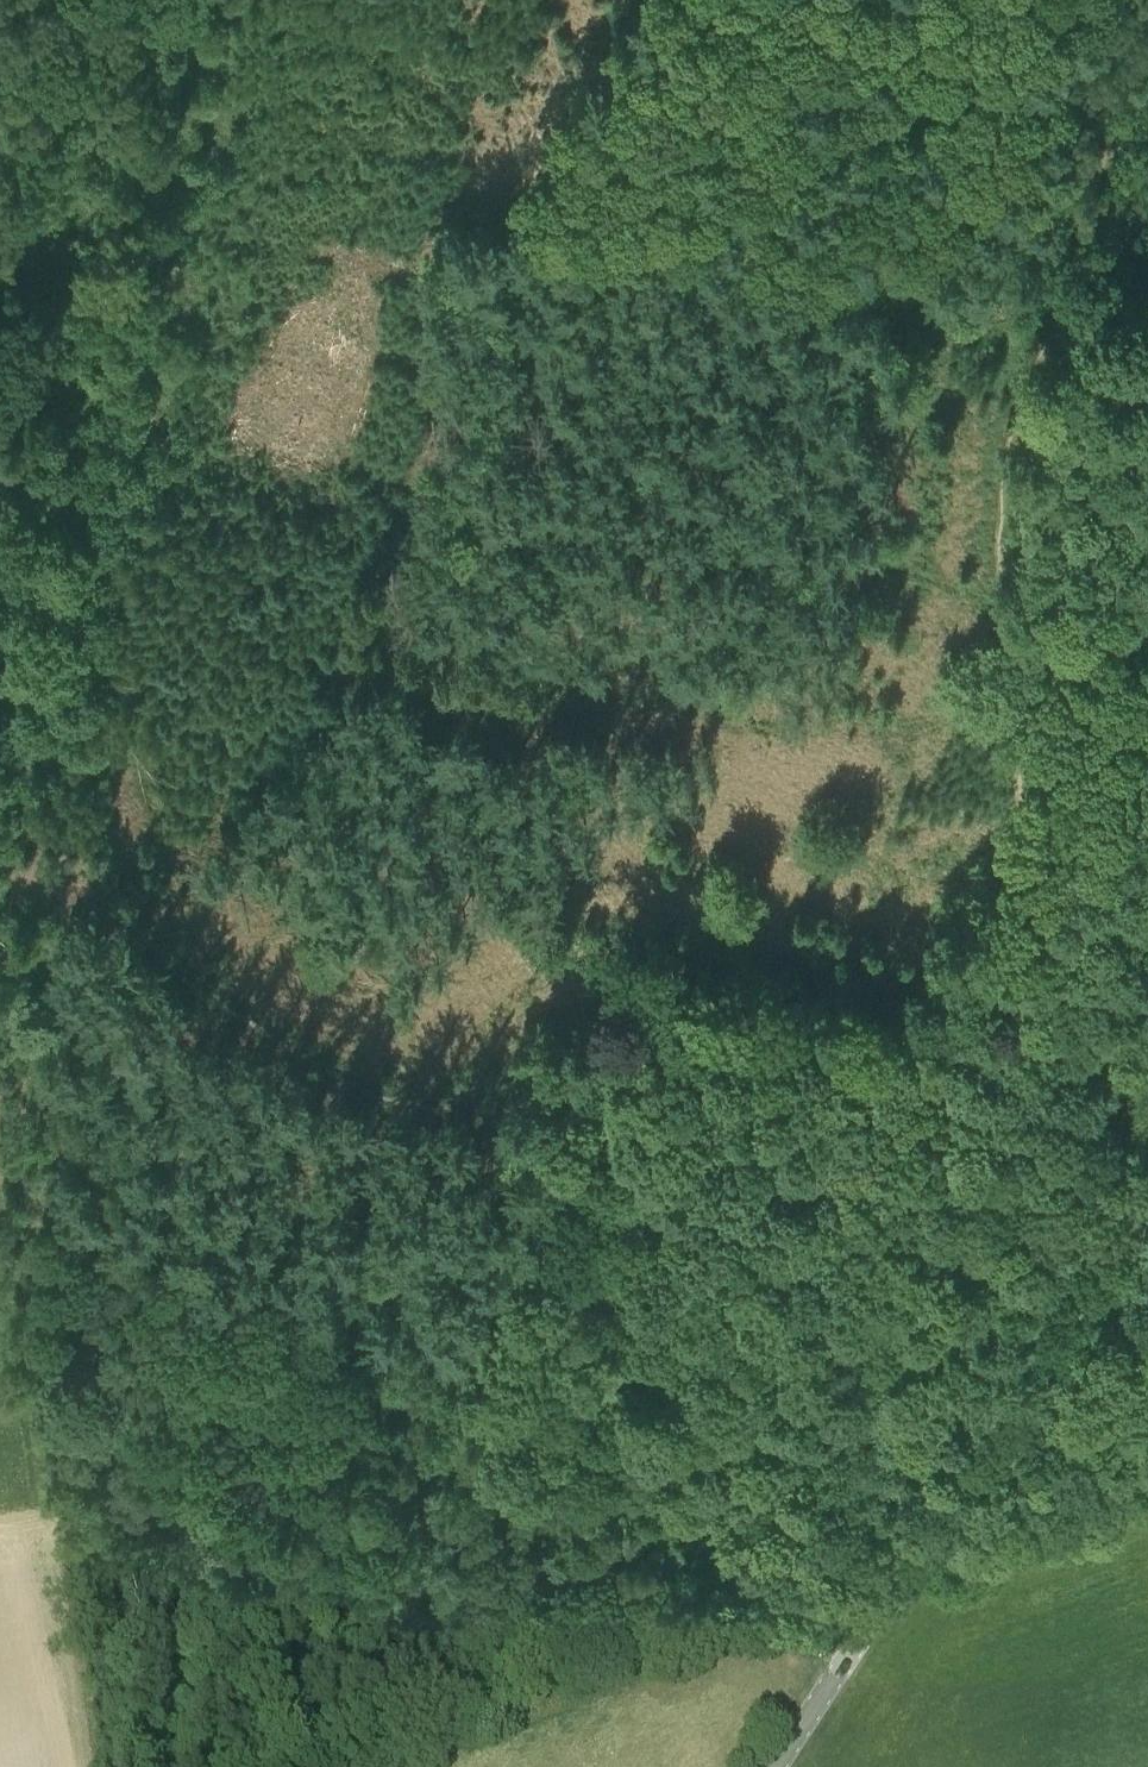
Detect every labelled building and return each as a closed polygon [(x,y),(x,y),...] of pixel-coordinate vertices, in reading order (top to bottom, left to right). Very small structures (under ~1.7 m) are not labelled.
[(804,1632),(822,1644),(830,1632),(812,1620),(804,1632)]
